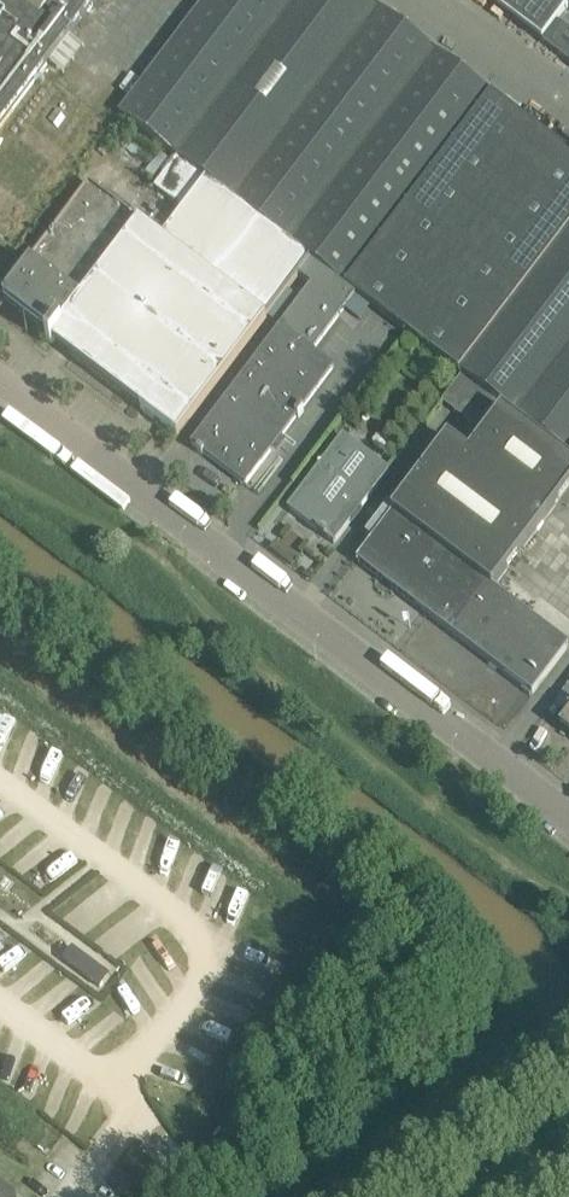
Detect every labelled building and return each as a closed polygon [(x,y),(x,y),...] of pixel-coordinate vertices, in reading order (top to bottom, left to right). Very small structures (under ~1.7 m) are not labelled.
[(49,62),(69,35),(96,0),(0,0),(0,126),(49,62)] [(119,113),(123,116),(174,154),(179,158),(299,0),(204,0),(119,113)] [(179,158),(180,159),(233,199),(379,7),(369,0),(299,0),(179,158)] [(543,41),(558,22),(563,14),(568,7),(568,0),(489,0),(543,41)] [(379,7),(233,199),(287,240),(432,48),(379,7)] [(543,41),(568,60),(568,30),(558,22),(543,41)] [(432,48),(287,240),(311,259),(340,281),(486,89),(432,48)] [(340,281),(356,293),(407,332),(459,371),(568,225),(568,152),(486,89),(340,281)] [(21,272),(4,296),(40,323),(37,326),(44,337),(52,343),(53,341),(59,346),(66,351),(72,356),(126,397),(133,403),(141,409),(162,425),(177,436),(178,434),(300,274),(311,259),(287,240),(233,199),(180,159),(158,189),(184,209),(162,238),(89,182),(30,261),(21,272)] [(459,371),(462,374),(503,405),(507,408),(513,412),(568,338),(568,225),(459,371)] [(281,327),(192,444),(198,449),(197,451),(202,455),(204,453),(245,484),(297,416),(299,417),(304,411),(302,409),(334,367),(312,351),(356,293),(340,281),(311,259),(300,274),(314,285),(281,327)] [(513,412),(568,454),(568,452),(568,338),(513,412)] [(462,374),(442,401),(483,432),(503,405),(462,374)] [(357,561),(430,616),(532,694),(568,646),(509,600),(494,589),(549,516),(568,489),(568,455),(568,454),(513,412),(507,408),(472,454),(451,437),(397,508),(390,502),(366,533),(373,539),(359,558),(357,561)] [(343,435),(288,508),(334,543),(351,521),(361,508),(389,470),(343,435)] [(559,726),(568,734),(568,714),(559,726)] [(79,950),(68,964),(100,988),(111,974),(79,950)]
